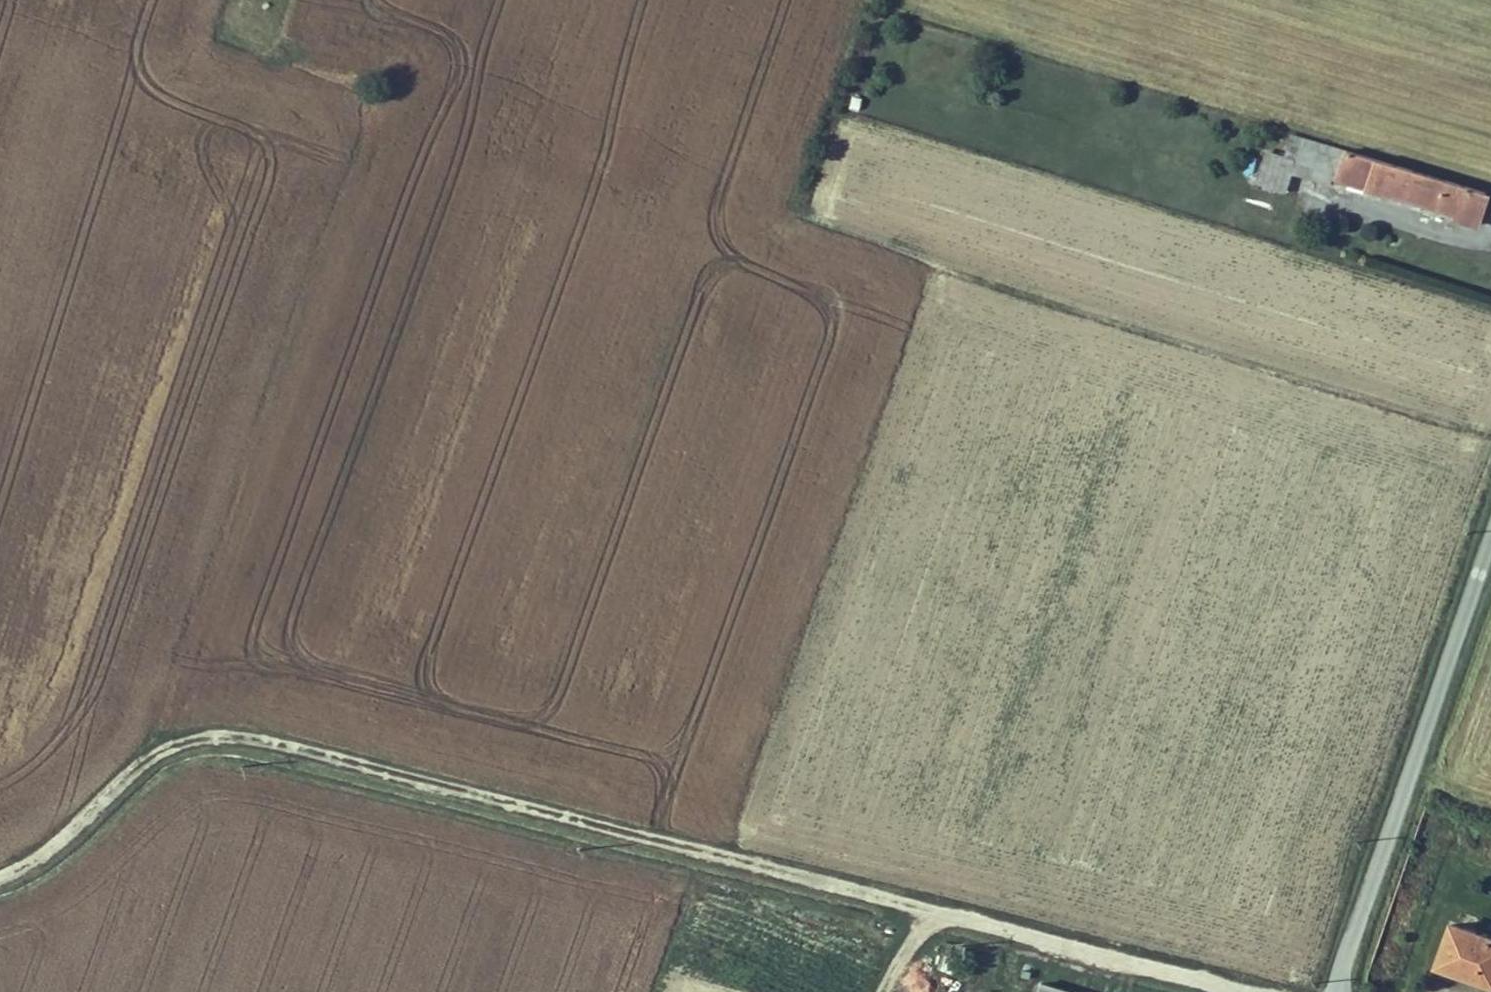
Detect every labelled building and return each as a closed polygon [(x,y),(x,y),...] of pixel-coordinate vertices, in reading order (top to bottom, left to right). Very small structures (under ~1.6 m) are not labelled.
[(1318,159),(1339,167),(1355,173),(1352,180),(1361,183),(1385,192),(1384,197),(1406,206),(1411,197),(1454,213),(1451,222),(1472,229),(1485,192),(1369,155),(1323,141),(1318,159)] [(1339,167),(1318,159),(1310,178),(1332,186),(1339,167)] [(1355,173),(1339,167),(1332,186),(1348,192),(1352,180),(1355,173)] [(1459,901),(1442,942),(1490,961),(1490,914),(1459,901)]
